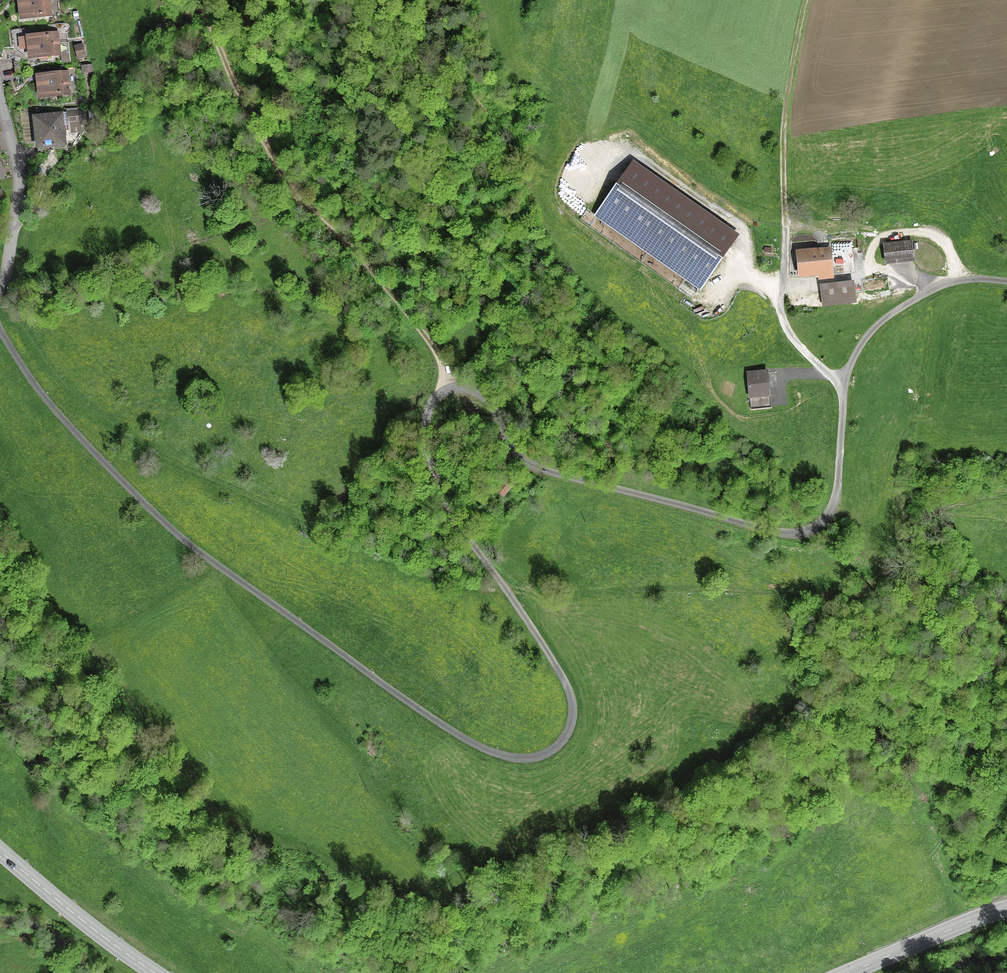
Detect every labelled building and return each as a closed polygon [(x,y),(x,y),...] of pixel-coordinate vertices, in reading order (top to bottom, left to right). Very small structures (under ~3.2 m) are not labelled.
[(49,0),(18,0),(20,19),(50,15),(49,0)] [(27,38),(29,58),(59,55),(57,35),(27,38)] [(78,58),(84,56),(81,46),(75,48),(78,58)] [(69,94),(67,74),(37,77),(39,97),(69,94)] [(80,120),(84,119),(83,111),(78,111),(78,108),(67,109),(69,132),(81,131),(80,120)] [(33,115),(37,147),(66,144),(63,112),(33,115)] [(737,235),(633,163),(596,215),(700,287),(737,235)] [(886,262),(913,260),(911,241),(884,244),(886,262)] [(820,278),(833,277),(830,247),(797,250),(799,276),(819,274),(820,278)] [(823,305),(855,301),(853,281),(821,285),(823,305)] [(752,408),(770,406),(767,370),(748,372),(750,397),(751,397),(752,408)] [(512,484),(506,479),(497,490),(503,495),(512,484)]
